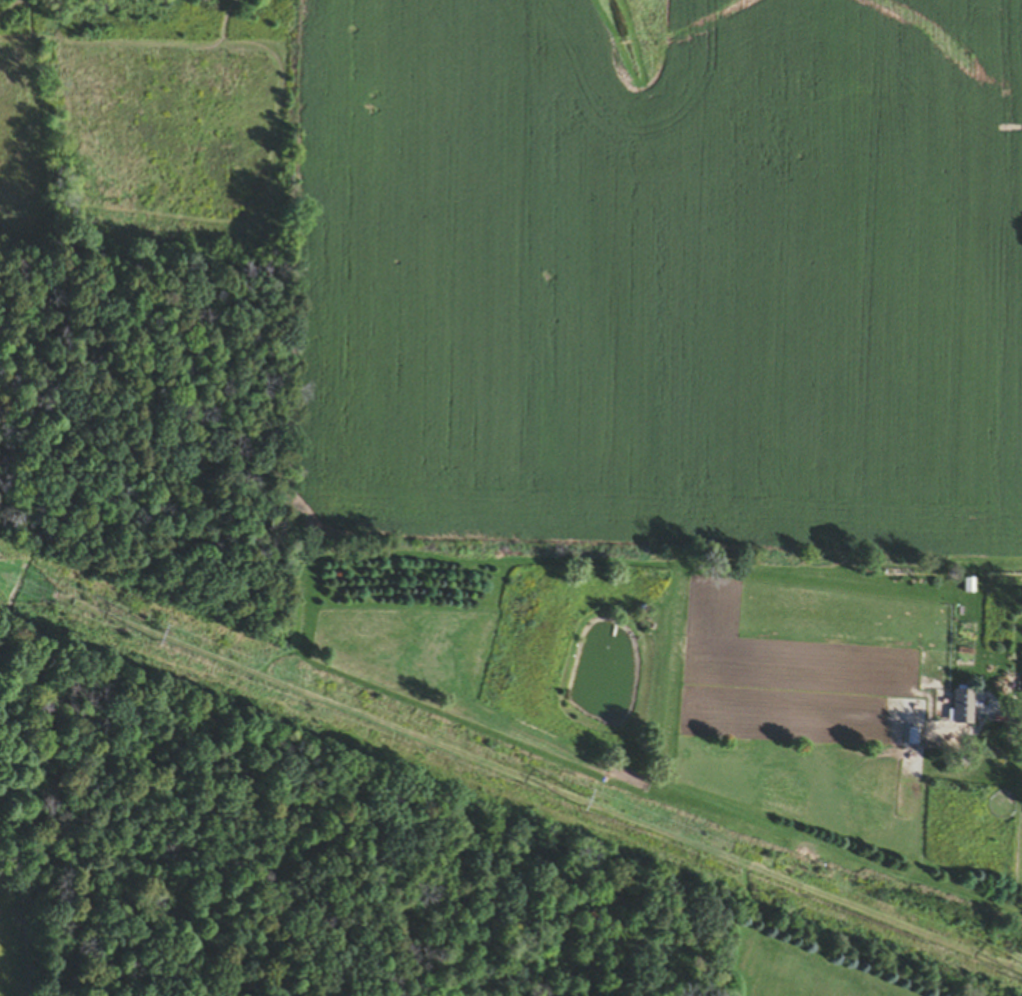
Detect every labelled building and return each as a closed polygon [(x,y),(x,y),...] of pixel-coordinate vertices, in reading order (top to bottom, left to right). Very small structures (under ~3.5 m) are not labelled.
[(973,594),(973,581),(965,581),(965,594),(973,594)] [(954,726),(973,726),(973,692),(954,692),(954,726)]
